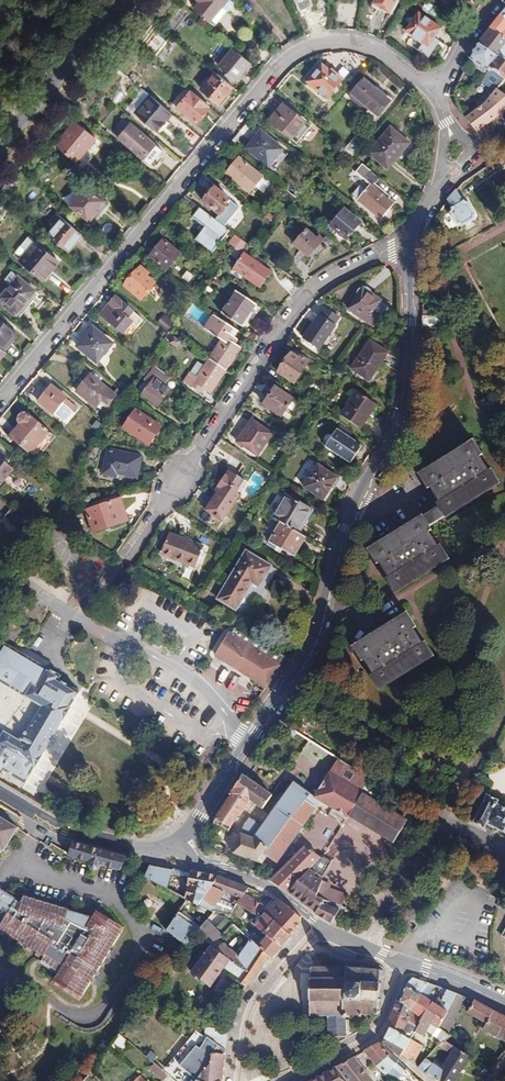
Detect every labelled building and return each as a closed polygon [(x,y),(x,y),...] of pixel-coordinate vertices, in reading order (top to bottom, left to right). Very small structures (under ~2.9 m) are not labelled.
[(228,0),(198,0),(200,2),(194,9),(210,22),(211,20),(216,24),(227,11),(222,7),(228,0)] [(231,0),(228,0),(222,7),(227,11),(234,3),(231,0)] [(299,12),(313,6),(310,0),(294,0),(299,12)] [(373,4),(381,8),(380,9),(390,14),(397,0),(375,0),(373,4)] [(434,38),(441,28),(418,13),(405,31),(423,44),(418,51),(428,58),(439,42),(434,38)] [(501,15),(490,28),(504,39),(504,18),(501,15)] [(499,57),(504,61),(504,39),(490,28),(479,43),(499,57)] [(165,44),(157,38),(151,45),(159,51),(165,44)] [(491,71),(492,70),(490,68),(499,57),(479,43),(478,44),(471,57),(487,68),(491,71)] [(218,65),(237,81),(252,63),(232,48),(218,65)] [(490,72),(491,71),(487,68),(471,57),(468,64),(487,75),(488,73),(490,72)] [(504,79),(504,61),(499,57),(490,68),(492,70),(504,79)] [(322,65),(307,82),(327,99),(342,81),(322,65)] [(497,89),(504,79),(492,70),(491,71),(490,72),(488,73),(487,75),(485,78),(484,79),(489,82),(486,85),(490,87),(490,92),(493,94),(497,89)] [(233,87),(215,72),(201,89),(219,104),(233,87)] [(352,94),(369,108),(378,116),(390,101),(381,94),(379,96),(373,90),(362,81),(352,94)] [(504,112),(504,95),(497,89),(493,94),(485,104),(466,118),(477,133),(499,116),(504,112)] [(209,106),(190,90),(176,106),(195,123),(209,106)] [(366,112),(369,108),(352,94),(349,98),(366,112)] [(136,113),(156,130),(155,131),(161,135),(171,123),(165,119),(171,112),(150,96),(136,113)] [(269,121),(291,140),(305,123),(307,121),(299,115),(297,116),(283,104),(269,121)] [(95,138),(75,121),(56,144),(76,161),(95,138)] [(312,126),(307,121),(305,123),(291,140),(297,144),(312,126)] [(154,155),(160,148),(130,123),(118,137),(144,158),(150,151),(154,155)] [(104,134),(106,131),(100,126),(97,129),(104,134)] [(409,144),(390,128),(369,154),(388,169),(409,144)] [(271,170),(280,159),(277,157),(283,150),(261,131),(246,149),(271,170)] [(354,156),(361,149),(365,144),(356,136),(345,149),(354,156)] [(337,152),(343,158),(348,152),(341,147),(337,152)] [(365,153),(361,149),(354,156),(359,160),(365,153)] [(353,157),(348,152),(343,158),(348,162),(353,157)] [(255,171),(239,158),(226,173),(242,187),(255,171)] [(370,185),(365,190),(358,199),(358,200),(381,219),(395,203),(388,198),(390,196),(375,184),(380,178),(362,164),(355,172),(370,185)] [(98,214),(100,215),(108,205),(80,181),(73,189),(79,195),(71,205),(91,222),(98,214)] [(353,195),(358,199),(365,190),(360,186),(353,195)] [(227,205),(226,204),(229,200),(215,187),(203,202),(218,215),(227,205)] [(297,199),(284,188),(280,193),(293,204),(297,199)] [(466,188),(448,197),(462,226),(480,217),(466,188)] [(205,227),(201,232),(195,240),(213,253),(230,231),(199,208),(192,217),(202,224),(205,227)] [(346,241),(361,223),(345,209),(330,226),(346,241)] [(67,251),(82,234),(57,213),(49,221),(55,226),(48,235),(67,251)] [(321,243),(317,239),(307,230),(294,244),(308,257),(321,243)] [(235,248),(241,240),(235,235),(229,243),(235,248)] [(51,269),(58,260),(29,236),(21,246),(27,251),(19,260),(43,280),(52,270),(51,269)] [(163,240),(149,257),(166,272),(181,254),(163,240)] [(247,244),(241,240),(235,248),(239,251),(240,252),(247,244)] [(236,256),(239,251),(235,248),(231,253),(236,256)] [(260,287),(271,272),(243,253),(233,269),(260,287)] [(59,261),(58,260),(51,269),(52,270),(59,261)] [(141,300),(155,283),(147,277),(146,276),(149,273),(141,267),(125,286),(141,300)] [(35,290),(18,276),(12,271),(5,279),(11,284),(0,297),(7,303),(4,306),(15,315),(35,290)] [(373,326),(380,317),(373,312),(380,302),(381,300),(363,288),(349,309),(373,326)] [(242,327),(257,304),(236,291),(221,313),(242,327)] [(138,327),(143,320),(115,297),(100,315),(123,334),(132,323),(138,327)] [(387,306),(380,302),(373,312),(380,317),(387,306)] [(158,321),(167,331),(175,324),(166,314),(158,321)] [(424,314),(424,327),(442,327),(442,315),(424,314)] [(221,340),(209,359),(227,370),(241,348),(235,343),(237,339),(233,337),(237,331),(213,315),(204,329),(221,340)] [(320,350),(335,326),(319,315),(303,338),(320,350)] [(3,351),(17,334),(0,320),(0,348),(3,351)] [(93,328),(87,337),(88,338),(86,341),(82,338),(76,346),(96,363),(112,344),(93,328)] [(170,343),(177,347),(181,341),(174,337),(170,343)] [(370,340),(351,369),(369,381),(388,353),(370,340)] [(302,360),(299,358),(292,353),(278,373),(294,384),(310,361),(303,357),(302,360)] [(227,370),(209,359),(204,366),(197,378),(190,373),(185,381),(201,392),(204,388),(211,393),(227,370)] [(197,361),(190,373),(197,378),(204,366),(197,361)] [(141,375),(146,378),(155,366),(150,363),(141,375)] [(155,366),(146,378),(144,380),(145,380),(138,388),(139,392),(158,407),(170,390),(166,387),(172,378),(155,366)] [(101,400),(108,405),(115,395),(90,375),(77,391),(95,407),(101,400)] [(53,415),(67,398),(51,385),(37,401),(53,415)] [(275,387),(263,404),(281,416),(285,410),(292,415),(300,403),(275,387)] [(367,418),(366,417),(376,403),(357,391),(340,415),(361,428),(367,418)] [(135,410),(123,427),(149,445),(161,427),(135,410)] [(19,417),(18,421),(19,424),(9,436),(37,459),(55,437),(27,414),(25,413),(22,413),(21,414),(20,416),(19,417)] [(272,433),(252,420),(238,442),(257,455),(272,433)] [(341,424),(338,430),(351,439),(355,433),(341,424)] [(351,439),(338,430),(337,429),(333,435),(329,434),(328,435),(326,436),(324,438),(324,440),(325,443),(326,445),(325,446),(351,464),(362,446),(351,439)] [(113,472),(117,473),(136,477),(141,457),(108,449),(103,473),(112,476),(113,472)] [(496,481),(476,451),(437,475),(441,481),(430,488),(446,512),(496,481)] [(14,470),(0,458),(0,486),(14,470)] [(337,478),(318,464),(303,487),(323,500),(337,478)] [(234,503),(218,492),(206,510),(222,521),(234,503)] [(302,522),(310,508),(286,494),(273,518),(280,522),(299,533),(305,524),(302,522)] [(94,532),(128,520),(120,498),(86,510),(94,532)] [(231,523),(238,529),(249,513),(241,508),(231,523)] [(313,509),(310,508),(302,522),(305,524),(313,509)] [(29,525),(11,509),(5,516),(16,526),(29,525)] [(299,533),(280,522),(275,532),(269,542),(283,550),(294,557),(306,536),(299,533)] [(390,551),(392,555),(379,563),(394,588),(444,557),(426,528),(390,551)] [(281,553),(283,550),(269,542),(275,532),(270,529),(263,540),(264,543),(281,553)] [(185,539),(183,538),(169,533),(161,554),(196,568),(204,547),(193,542),(185,539)] [(36,549),(36,548),(34,546),(31,551),(38,556),(41,553),(36,549)] [(271,580),(278,569),(272,566),(246,551),(217,599),(236,610),(252,583),(259,587),(265,576),(271,580)] [(154,593),(151,600),(165,607),(168,600),(154,593)] [(410,623),(374,646),(378,651),(364,660),(379,685),(429,654),(410,623)] [(238,639),(229,633),(215,655),(266,687),(280,665),(279,664),(282,660),(270,652),(267,657),(261,653),(263,649),(241,634),(238,639)] [(42,668),(38,670),(27,664),(27,659),(2,644),(0,648),(0,772),(3,773),(5,770),(25,782),(34,769),(35,769),(63,721),(63,722),(70,710),(69,709),(78,693),(58,681),(60,677),(45,669),(45,670),(42,668)] [(42,668),(27,659),(27,664),(38,670),(42,668)] [(338,758),(329,772),(361,792),(367,782),(368,779),(356,771),(338,758)] [(264,854),(267,856),(277,863),(317,807),(316,807),(320,801),(347,817),(348,816),(361,792),(329,772),(315,796),(292,780),(260,825),(250,818),(244,823),(241,831),(249,834),(248,836),(240,833),(233,853),(258,862),(264,854)] [(262,809),(272,794),(241,774),(228,793),(231,795),(214,819),(231,827),(250,800),(262,809)] [(361,792),(348,816),(394,843),(408,820),(375,800),(380,791),(367,782),(361,792)] [(420,806),(426,797),(409,787),(404,796),(420,806)] [(474,823),(484,828),(487,823),(504,832),(504,808),(496,804),(498,800),(487,795),(474,823)] [(2,849),(4,850),(17,828),(0,817),(0,853),(2,849)] [(120,870),(127,858),(73,842),(68,855),(91,861),(89,866),(91,869),(95,870),(98,869),(99,864),(120,870)] [(309,870),(320,858),(306,845),(271,880),(289,892),(309,870)] [(262,863),(267,856),(264,854),(258,862),(262,863)] [(323,859),(320,858),(309,870),(321,878),(331,862),(324,858),(323,859)] [(170,874),(172,868),(150,864),(144,877),(147,879),(166,888),(170,874)] [(170,874),(190,877),(191,871),(172,868),(170,874)] [(321,878),(309,870),(289,892),(301,901),(316,911),(323,900),(318,896),(321,882),(322,879),(321,878)] [(198,905),(217,876),(191,871),(190,877),(186,899),(185,899),(198,905)] [(217,876),(198,905),(211,911),(220,900),(234,910),(237,904),(245,894),(249,888),(217,876)] [(332,884),(321,882),(318,896),(323,900),(342,906),(347,894),(330,887),(332,884)] [(0,892),(0,913),(6,917),(16,901),(0,892)] [(257,916),(265,906),(245,894),(237,904),(257,916)] [(16,901),(6,917),(0,926),(0,934),(42,959),(40,965),(59,975),(53,985),(79,1000),(123,929),(97,914),(92,920),(70,912),(69,910),(25,898),(21,904),(16,901)] [(265,913),(290,935),(294,922),(301,917),(277,899),(265,913)] [(234,910),(220,900),(211,911),(214,912),(231,916),(234,910)] [(342,906),(323,900),(316,911),(315,913),(331,923),(332,922),(337,924),(348,908),(342,906)] [(200,928),(179,912),(166,931),(173,935),(186,945),(197,931),(200,928)] [(267,936),(280,947),(290,935),(265,913),(258,922),(255,926),(267,936)] [(212,946),(233,924),(226,918),(216,929),(208,920),(200,928),(197,931),(212,946)] [(280,947),(267,936),(263,941),(255,934),(250,940),(268,956),(270,958),(280,947)] [(173,935),(160,954),(172,963),(186,945),(173,935)] [(268,956),(250,940),(239,955),(222,943),(218,949),(256,976),(268,956)] [(236,980),(247,987),(256,976),(218,949),(212,946),(211,945),(192,972),(210,987),(225,967),(238,976),(236,980)] [(363,968),(363,965),(360,965),(360,967),(348,967),(348,965),(345,965),(345,967),(310,967),(310,978),(308,978),(308,981),(309,981),(309,998),(307,998),(307,1000),(309,1000),(309,1015),(327,1015),(327,1017),(328,1017),(328,1034),(328,1035),(328,1037),(328,1038),(330,1038),(330,1037),(345,1037),(346,1037),(347,1037),(347,1035),(349,1035),(349,1019),(346,1020),(346,1014),(358,1014),(358,1016),(361,1016),(361,1014),(379,1014),(380,1010),(379,1010),(380,1000),(380,998),(381,985),(381,982),(381,972),(382,972),(382,969),(380,969),(380,968),(378,967),(377,969),(363,968)] [(406,985),(421,995),(428,983),(412,978),(406,985)] [(421,995),(427,999),(435,985),(428,983),(421,995)] [(397,999),(393,1009),(407,1017),(406,1019),(417,1027),(423,1017),(411,1009),(421,995),(406,985),(399,1001),(397,999)] [(447,989),(441,1001),(451,1005),(457,993),(447,989)] [(447,1034),(467,998),(457,993),(451,1005),(447,1012),(438,1028),(447,1034)] [(437,1038),(441,1043),(445,1040),(450,1036),(447,1034),(438,1028),(447,1012),(427,999),(421,995),(411,1009),(423,1017),(417,1027),(415,1032),(424,1037),(427,1032),(437,1038)] [(468,1013),(486,1023),(483,1029),(504,1040),(504,1017),(493,1011),(475,1001),(468,1013)] [(389,1028),(390,1027),(401,1033),(401,1034),(410,1040),(410,1039),(415,1032),(417,1027),(406,1019),(407,1017),(393,1009),(386,1027),(389,1028)] [(207,1037),(226,1049),(228,1031),(205,1027),(204,1035),(207,1037)] [(382,1042),(400,1057),(401,1055),(410,1040),(401,1034),(401,1033),(390,1027),(389,1028),(386,1035),(382,1042)] [(180,1065),(171,1077),(176,1080),(188,1080),(192,1076),(197,1080),(200,1080),(222,1080),(226,1049),(207,1037),(204,1035),(197,1030),(173,1059),(180,1065)] [(122,1036),(117,1043),(124,1048),(130,1042),(122,1036)] [(423,1047),(410,1039),(410,1040),(401,1055),(406,1060),(414,1062),(423,1047)] [(438,1080),(439,1080),(455,1080),(465,1065),(476,1072),(482,1063),(445,1040),(441,1043),(438,1045),(451,1054),(441,1070),(426,1058),(418,1068),(424,1073),(427,1075),(428,1073),(438,1080)] [(364,1051),(376,1066),(386,1076),(385,1077),(396,1080),(422,1080),(378,1043),(364,1051)] [(354,1057),(337,1066),(349,1080),(374,1080),(354,1057)] [(149,1070),(163,1080),(168,1074),(164,1071),(155,1063),(149,1070)] [(310,1080),(349,1080),(337,1066),(310,1080)]
